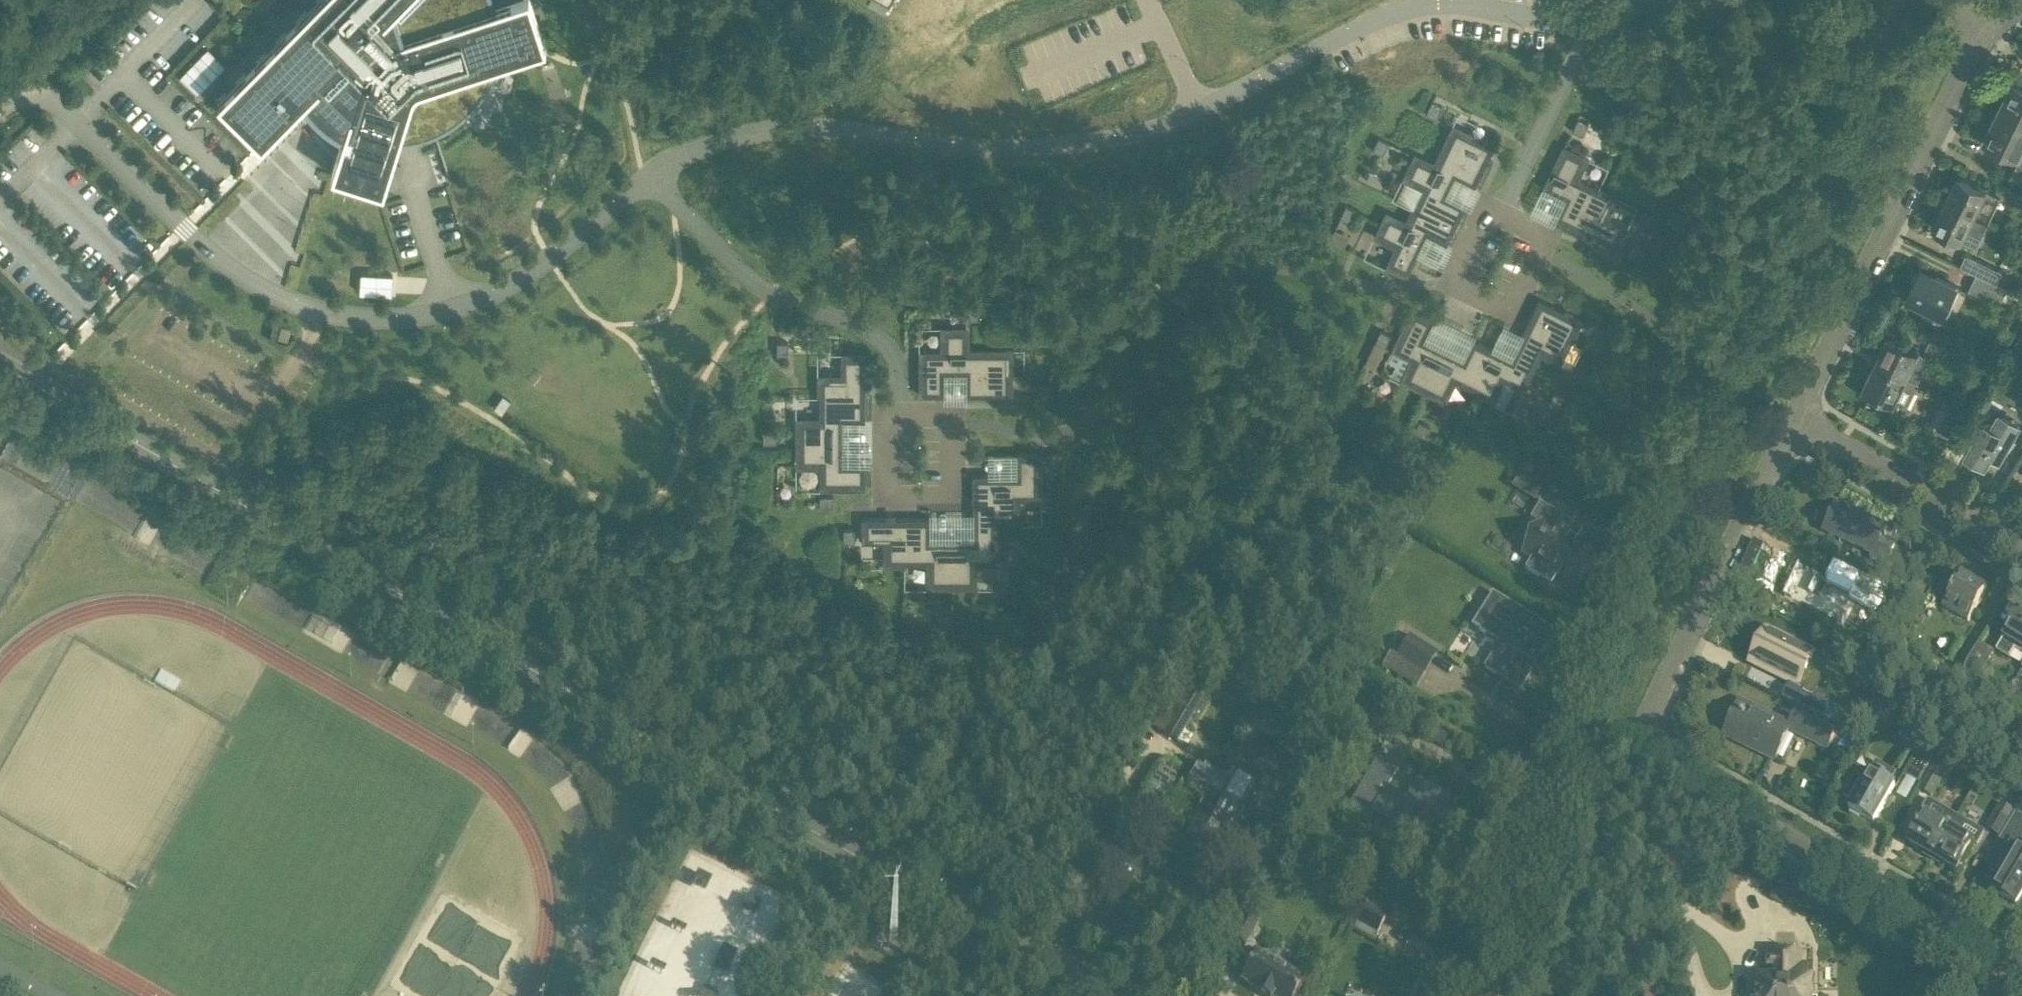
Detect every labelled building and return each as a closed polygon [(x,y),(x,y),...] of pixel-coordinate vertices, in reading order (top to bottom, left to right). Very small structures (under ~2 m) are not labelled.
[(253,150),(295,108),(299,113),(304,118),(308,123),(312,126),(316,130),(324,136),(328,138),(336,143),(324,181),(373,197),(389,148),(401,153),(408,152),(415,150),(418,149),(426,146),(435,142),(441,138),(448,133),(454,129),(459,124),(464,118),(469,113),(473,107),(478,100),(483,90),(485,84),(487,79),(488,73),(535,59),(525,28),(585,10),(584,6),(584,0),(321,0),(212,107),(253,150)] [(2011,80),(2005,92),(2008,93),(1999,110),(2021,122),(2021,85),(2011,80)] [(1431,101),(1425,113),(1436,118),(1441,106),(1431,101)] [(1999,110),(1991,126),(1989,125),(1983,137),(2021,155),(2021,153),(2021,122),(1999,110)] [(1572,130),(1582,135),(1588,123),(1578,117),(1572,130)] [(1455,177),(1474,186),(1494,146),(1453,126),(1444,145),(1465,155),(1455,177)] [(1378,136),(1372,149),(1382,154),(1388,142),(1378,136)] [(1456,224),(1466,204),(1446,194),(1455,177),(1465,155),(1444,145),(1435,164),(1415,155),(1404,176),(1424,185),(1415,204),(1456,224)] [(1595,186),(1575,177),(1585,157),(1564,146),(1544,188),(1563,198),(1554,217),(1575,227),(1595,186)] [(2020,158),(2012,175),(2015,176),(2021,180),(2021,159),(2020,158)] [(1988,221),(2001,194),(1958,174),(1946,200),(1988,221)] [(2015,176),(2009,188),(2021,194),(2021,180),(2015,176)] [(1575,227),(1614,247),(1624,225),(1604,216),(1614,196),(1595,186),(1575,227)] [(1984,229),(1988,221),(1946,200),(1934,224),(1964,237),(1970,223),(1984,229)] [(1339,216),(1350,221),(1355,209),(1345,204),(1339,216)] [(1415,204),(1406,222),(1386,213),(1376,234),(1396,244),(1386,263),(1407,274),(1426,235),(1446,245),(1456,224),(1415,204)] [(1627,253),(1639,260),(1644,249),(1632,243),(1627,253)] [(1996,283),(2002,270),(1967,253),(1961,265),(1977,273),(1996,283)] [(1939,322),(1957,284),(1921,267),(1907,296),(1926,305),(1921,313),(1939,322)] [(362,272),(360,292),(392,293),(393,274),(362,272)] [(1996,283),(1977,273),(1969,290),(2000,305),(2008,288),(1996,283)] [(1540,350),(1559,359),(1579,318),(1538,298),(1528,320),(1550,330),(1540,350)] [(967,319),(980,319),(980,308),(967,308),(967,319)] [(1443,348),(1425,339),(1434,319),(1413,309),(1393,350),(1414,360),(1405,380),(1423,389),(1423,388),(1424,389),(1443,348)] [(1471,389),(1493,399),(1502,379),(1521,389),(1540,350),(1550,330),(1528,320),(1510,356),(1491,347),(1471,389)] [(278,336),(288,339),(291,327),(282,324),(278,336)] [(1591,338),(1601,343),(1607,331),(1597,326),(1591,338)] [(944,327),(944,350),(922,350),(922,395),(945,395),(945,374),(965,374),(965,372),(988,372),(988,351),(968,351),(968,327),(944,327)] [(1374,341),(1385,346),(1391,334),(1380,329),(1374,341)] [(1894,370),(1918,382),(1930,356),(1918,351),(1919,350),(1888,336),(1876,361),(1894,370)] [(1424,389),(1445,399),(1454,380),(1471,389),(1491,347),(1471,337),(1462,357),(1443,348),(1424,389)] [(1964,365),(1971,349),(1945,338),(1938,354),(1964,365)] [(777,355),(788,355),(788,341),(777,341),(777,355)] [(988,372),(965,372),(965,374),(965,395),(1010,395),(1010,373),(1010,351),(988,351),(988,372)] [(826,378),(824,377),(819,377),(819,398),(865,398),(865,354),(841,354),(841,377),(826,377),(826,378)] [(1907,405),(1918,382),(1894,370),(1876,361),(1864,386),(1895,401),(1896,399),(1907,405)] [(1052,384),(1038,384),(1038,396),(1052,396),(1052,384)] [(1548,402),(1558,407),(1564,395),(1554,390),(1548,402)] [(503,394),(494,407),(502,413),(511,400),(503,394)] [(819,398),(819,420),(797,420),(797,442),(844,442),(844,421),(865,421),(865,398),(819,398)] [(1951,438),(1968,408),(1954,400),(1937,430),(1951,438)] [(2000,457),(2019,424),(2001,413),(1993,426),(1986,422),(1968,452),(1985,462),(1991,451),(2000,457)] [(1413,430),(1425,436),(1431,426),(1418,420),(1413,430)] [(763,442),(777,442),(777,430),(763,430),(763,442)] [(797,442),(797,464),(820,464),(820,482),(820,486),(865,486),(865,462),(844,462),(844,442),(797,442)] [(1060,452),(1048,452),(1048,466),(1060,466),(1060,452)] [(972,475),(972,497),(996,497),(996,521),(1016,521),(1016,499),(1039,499),(1039,453),(1015,453),(1015,475),(972,475)] [(1508,484),(1534,501),(1543,487),(1517,471),(1508,484)] [(819,506),(833,507),(833,495),(819,495),(819,506)] [(951,587),(973,587),(973,564),(996,564),(996,521),(996,497),(972,497),(972,539),(951,539),(951,587)] [(1569,570),(1564,578),(1576,585),(1589,565),(1587,564),(1592,556),(1582,550),(1582,551),(1573,545),(1582,530),(1540,503),(1531,518),(1549,530),(1525,568),(1550,585),(1563,565),(1569,570)] [(1886,567),(1897,543),(1883,536),(1887,528),(1837,504),(1824,531),(1873,555),(1870,559),(1886,567)] [(906,518),(863,518),(863,542),(867,542),(867,541),(885,541),(885,564),(906,564),(906,518)] [(951,539),(930,539),(930,518),(906,518),(906,564),(928,564),(928,587),(951,587),(951,539)] [(843,541),(855,541),(855,528),(843,528),(843,541)] [(1006,550),(1006,563),(1016,563),(1017,550),(1006,550)] [(1838,622),(1853,590),(1799,564),(1784,595),(1838,622)] [(1969,623),(1987,590),(1961,575),(1943,608),(1969,623)] [(1556,632),(1493,593),(1472,626),(1511,650),(1498,671),(1522,686),(1556,632)] [(2021,649),(2021,610),(1999,649),(2008,655),(2014,644),(2021,649)] [(938,627),(952,627),(952,615),(938,615),(938,627)] [(1800,685),(1815,654),(1768,630),(1752,662),(1800,685)] [(1410,665),(1424,644),(1411,636),(1398,657),(1410,665)] [(1424,673),(1437,652),(1424,644),(1410,665),(1424,673)] [(1980,677),(1994,652),(1979,644),(1965,668),(1967,669),(1962,677),(1973,684),(1978,676),(1980,677)] [(1738,665),(1733,674),(1743,679),(1747,669),(1738,665)] [(1178,742),(1193,714),(1198,713),(1206,699),(1204,695),(1208,687),(1192,678),(1172,713),(1175,716),(1165,735),(1178,742)] [(1835,723),(1841,710),(1820,700),(1791,686),(1785,699),(1814,713),(1835,723)] [(1792,725),(1743,701),(1725,736),(1775,761),(1791,730),(1809,739),(1820,718),(1800,709),(1792,725)] [(1853,714),(1848,725),(1859,730),(1864,719),(1853,714)] [(1365,758),(1375,739),(1351,726),(1340,745),(1365,758)] [(1405,800),(1387,789),(1405,757),(1385,745),(1347,810),(1368,822),(1375,810),(1425,839),(1436,820),(1448,827),(1462,804),(1418,779),(1405,800)] [(1919,785),(1930,766),(1914,757),(1904,777),(1919,785)] [(1240,771),(1228,764),(1221,776),(1200,764),(1188,786),(1209,799),(1211,795),(1240,812),(1254,786),(1259,786),(1263,779),(1260,775),(1247,767),(1242,767),(1240,771)] [(1933,798),(1947,775),(1932,766),(1918,790),(1933,798)] [(1169,790),(1181,797),(1193,774),(1181,767),(1169,790)] [(1895,785),(1870,770),(1864,780),(1856,775),(1843,797),(1852,802),(1849,808),(1874,823),(1895,785)] [(1228,832),(1240,812),(1211,795),(1209,799),(1188,835),(1213,849),(1224,830),(1228,832)] [(1932,857),(1957,816),(1929,800),(1922,813),(1926,815),(1909,844),(1932,857)] [(2000,838),(2015,811),(2001,803),(1986,830),(2000,838)] [(1136,807),(1128,821),(1136,825),(1144,812),(1136,807)] [(2016,846),(2021,836),(2021,820),(2015,815),(2002,838),(2016,846)] [(1958,872),(1975,843),(1962,835),(1969,823),(1957,816),(1932,857),(1958,872)] [(2021,896),(2021,849),(2020,848),(2012,862),(2011,861),(1993,892),(2016,906),(2021,896)] [(1126,857),(1119,860),(1119,868),(1125,872),(1131,869),(1132,861),(1126,857)] [(1378,934),(1388,917),(1366,905),(1356,922),(1378,934)] [(1245,946),(1259,922),(1245,914),(1231,938),(1245,946)] [(1116,941),(1111,938),(1105,940),(1102,946),(1111,951),(1116,941)] [(1305,981),(1257,953),(1241,982),(1257,991),(1256,993),(1260,995),(1296,995),(1305,981)] [(1813,968),(1807,968),(1807,954),(1767,954),(1767,969),(1777,969),(1777,980),(1759,979),(1759,995),(1813,995),(1813,968)]
